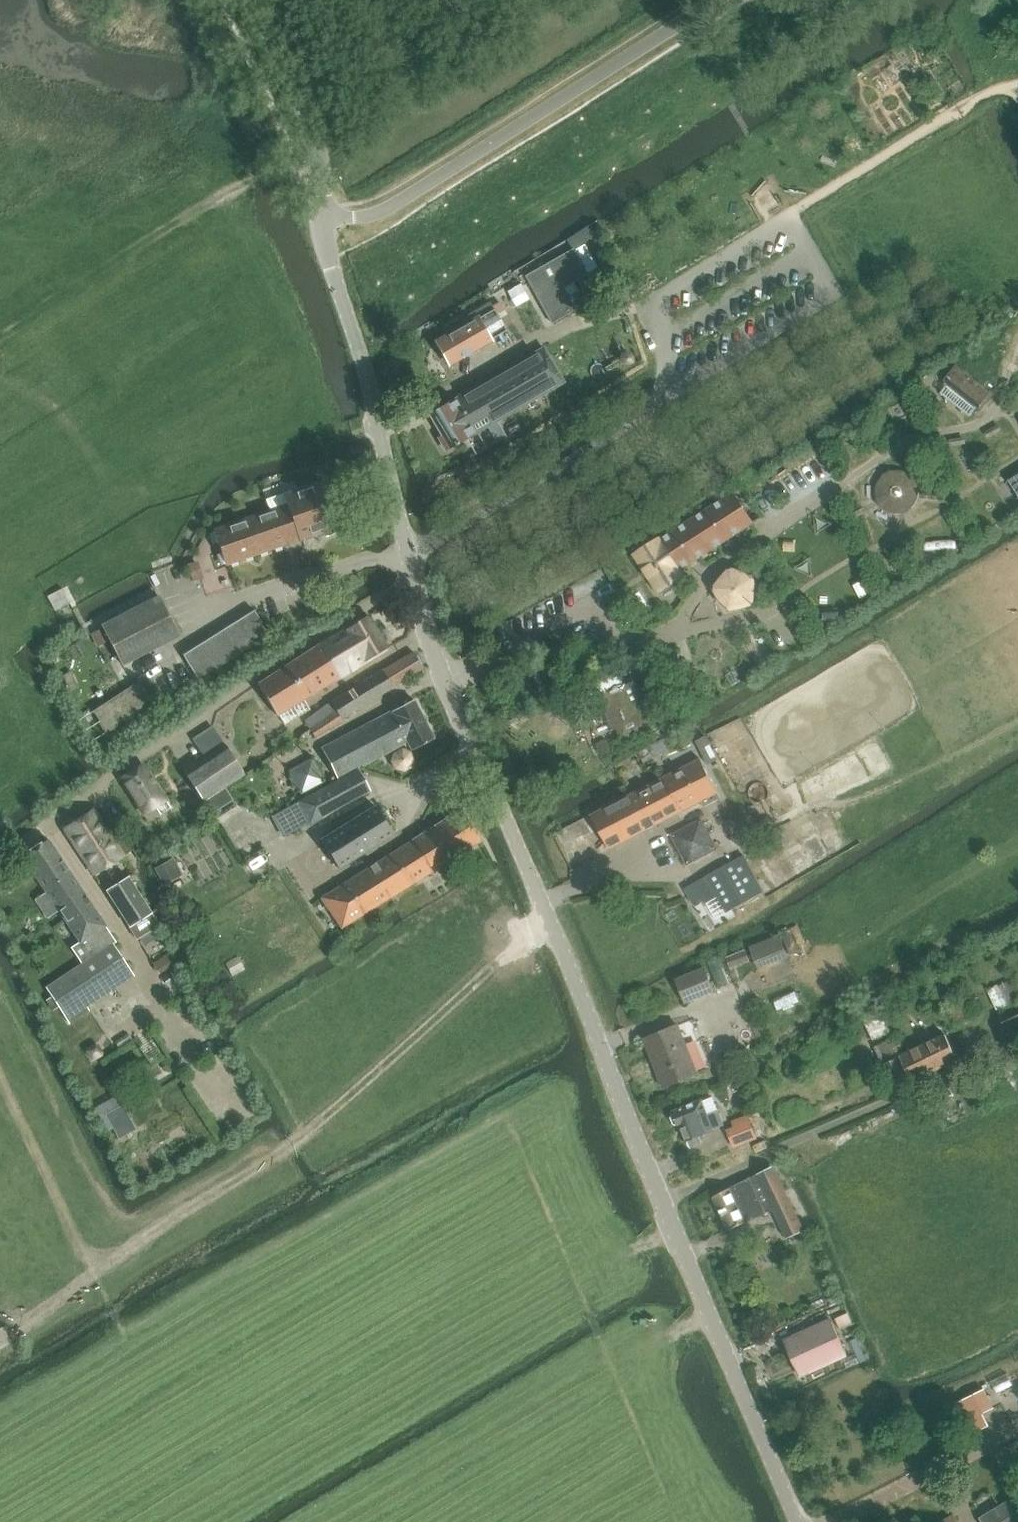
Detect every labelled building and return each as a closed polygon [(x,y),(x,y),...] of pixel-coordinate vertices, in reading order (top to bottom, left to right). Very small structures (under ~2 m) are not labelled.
[(915,41),(906,46),(913,58),(922,53),(915,41)] [(574,249),(527,275),(552,322),(575,308),(563,287),(587,273),(574,249)] [(490,340),(478,319),(437,343),(449,364),(490,340)] [(447,444),(451,444),(452,446),(563,382),(543,349),(465,394),(462,393),(457,396),(456,399),(432,413),(445,434),(443,438),(447,444)] [(956,365),(944,382),(981,411),(994,395),(956,365)] [(933,460),(922,467),(928,477),(939,470),(933,460)] [(876,489),(875,491),(876,494),(876,496),(876,498),(877,500),(878,502),(879,503),(880,505),(881,507),(883,508),(885,510),(887,511),(889,512),(891,513),(894,513),(896,513),(899,513),(901,513),(904,512),(906,512),(908,510),(910,509),(912,508),(913,506),(915,504),(916,503),(917,501),(917,499),(918,497),(918,495),(919,493),(919,490),(918,488),(918,486),(917,483),(916,481),(914,479),(913,477),(911,475),(909,474),(907,473),(905,472),(903,471),(901,470),(899,470),(897,470),(895,470),(893,471),(891,471),(889,472),(886,473),(884,474),(883,476),(881,477),(879,479),(878,482),(877,484),(876,486),(876,489)] [(1009,480),(1017,494),(1017,474),(1009,480)] [(284,494),(288,504),(213,530),(226,566),(321,533),(325,536),(334,533),(335,528),(338,527),(323,481),(284,494)] [(734,492),(661,539),(680,570),(753,523),(734,492)] [(660,538),(634,554),(659,593),(662,591),(664,593),(666,594),(672,590),(673,587),(671,585),(685,576),(680,570),(661,539),(660,538)] [(188,566),(193,581),(202,578),(196,563),(188,566)] [(729,571),(712,591),(726,614),(752,608),(753,581),(729,571)] [(70,603),(62,589),(47,597),(55,611),(70,603)] [(159,596),(102,625),(123,665),(179,636),(159,596)] [(254,610),(182,654),(198,679),(269,635),(254,610)] [(368,615),(320,645),(340,677),(388,649),(368,615)] [(96,642),(107,636),(103,629),(92,634),(96,642)] [(320,645),(258,685),(259,686),(277,715),(278,714),(285,725),(310,710),(304,699),(340,677),(320,645)] [(413,652),(383,670),(394,687),(423,669),(413,652)] [(314,714),(305,721),(310,729),(337,711),(342,719),(394,687),(383,670),(332,703),(314,714)] [(618,670),(588,682),(594,699),(603,695),(608,708),(622,741),(643,732),(643,731),(651,727),(652,729),(671,721),(657,689),(639,697),(638,693),(640,692),(636,682),(624,686),(624,685),(618,670)] [(141,684),(95,713),(101,721),(99,722),(104,730),(105,729),(106,730),(108,729),(109,731),(119,724),(118,722),(152,701),(141,684)] [(413,699),(322,747),(339,778),(408,742),(412,750),(434,739),(413,699)] [(337,711),(310,729),(316,738),(337,723),(337,724),(343,720),(342,719),(337,711)] [(708,765),(718,760),(706,736),(696,741),(708,765)] [(203,801),(245,774),(226,746),(185,773),(203,801)] [(394,753),(392,761),(396,768),(403,771),(410,767),(413,759),(409,752),(402,749),(394,753)] [(609,849),(701,802),(704,807),(722,798),(701,758),(591,815),(609,849)] [(143,764),(120,778),(144,815),(156,807),(161,814),(171,808),(166,801),(167,801),(143,764)] [(357,770),(273,815),(285,837),(369,792),(357,770)] [(231,799),(224,788),(210,798),(217,808),(231,799)] [(376,807),(321,841),(338,868),(393,834),(376,807)] [(123,856),(115,843),(93,809),(65,827),(65,830),(94,875),(124,856),(123,856)] [(461,810),(322,898),(341,928),(480,841),(461,810)] [(701,821),(673,835),(688,863),(716,848),(701,821)] [(115,843),(123,856),(133,849),(125,837),(115,843)] [(105,926),(48,839),(22,856),(80,942),(105,926)] [(743,855),(696,882),(706,898),(708,903),(719,897),(728,913),(765,892),(743,855)] [(169,861),(156,869),(163,882),(176,874),(169,861)] [(128,878),(107,891),(130,926),(138,939),(159,925),(151,913),(128,878)] [(694,905),(706,898),(696,882),(685,888),(694,905)] [(82,964),(46,989),(64,1015),(70,1023),(89,1010),(87,1007),(84,1002),(131,971),(113,944),(116,942),(105,926),(80,942),(72,948),(82,964)] [(790,954),(800,951),(792,928),(782,932),(790,954)] [(788,958),(779,935),(750,946),(759,969),(788,958)] [(731,969),(751,962),(746,949),(727,957),(731,969)] [(238,956),(225,963),(232,976),(245,969),(238,956)] [(704,969),(676,981),(685,1002),(713,991),(704,969)] [(1012,980),(989,991),(998,1010),(1017,1000),(1017,992),(1012,980)] [(778,1017),(795,1010),(792,1002),(775,1009),(778,1017)] [(1017,1048),(1017,1005),(999,1014),(1015,1050),(1017,1048)] [(873,1040),(890,1032),(879,1010),(863,1018),(873,1040)] [(678,1025),(645,1039),(664,1087),(697,1073),(678,1025)] [(901,1055),(893,1038),(875,1046),(894,1088),(957,1060),(946,1035),(901,1055)] [(97,1044),(86,1050),(92,1061),(103,1054),(97,1044)] [(683,1125),(688,1140),(690,1147),(703,1142),(700,1135),(715,1130),(715,1129),(724,1125),(713,1097),(704,1100),(703,1099),(674,1111),(675,1113),(672,1116),(675,1125),(679,1125),(680,1126),(683,1125)] [(135,1129),(122,1106),(106,1115),(113,1127),(119,1138),(135,1129)] [(734,1126),(727,1129),(734,1148),(758,1139),(748,1114),(732,1121),(734,1126)] [(788,1239),(805,1231),(775,1166),(712,1195),(728,1230),(774,1209),(788,1239)] [(805,1373),(846,1354),(847,1354),(832,1321),(790,1340),(805,1373)] [(981,1409),(991,1404),(983,1389),(955,1404),(971,1433),(988,1424),(981,1409)] [(1013,1499),(980,1520),(981,1521),(1017,1521),(1017,1507),(1013,1499)]
